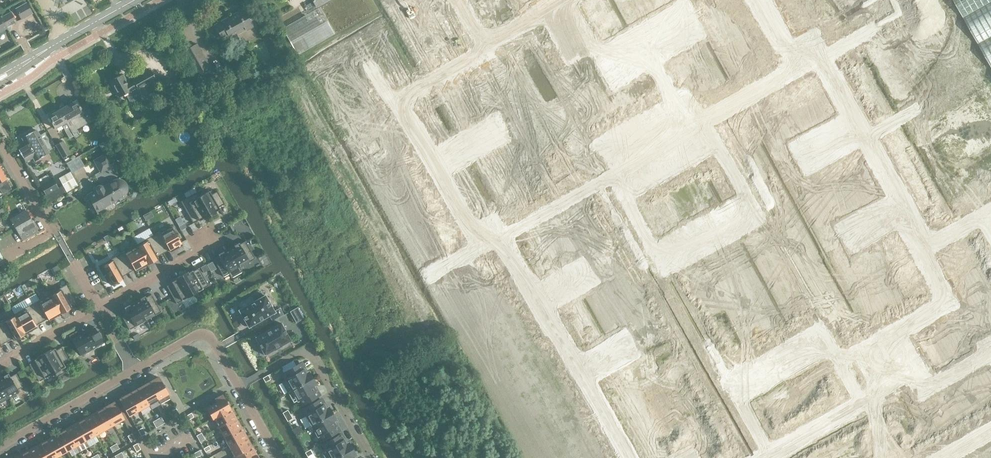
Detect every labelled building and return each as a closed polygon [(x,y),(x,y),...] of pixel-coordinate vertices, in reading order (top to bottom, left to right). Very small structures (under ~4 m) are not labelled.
[(310,1),(304,4),(307,9),(313,6),(310,1)] [(32,13),(26,3),(16,9),(22,19),(32,13)] [(281,28),(297,55),(334,34),(319,7),(281,28)] [(247,30),(257,25),(253,17),(249,19),(243,8),(227,17),(228,18),(214,26),(220,37),(223,36),(225,40),(236,33),(235,32),(244,26),(247,30)] [(7,27),(6,27),(16,21),(11,11),(1,17),(0,17),(0,31),(7,27)] [(210,67),(196,43),(182,51),(196,75),(210,67)] [(121,76),(120,75),(110,80),(120,97),(125,94),(129,100),(132,101),(141,95),(138,90),(156,79),(151,70),(132,80),(133,81),(127,84),(122,75),(121,76)] [(162,89),(171,83),(168,77),(158,82),(162,89)] [(87,104),(80,107),(76,100),(59,110),(73,136),(78,133),(74,127),(86,120),(88,122),(96,118),(86,102),(87,104)] [(73,136),(59,110),(48,116),(55,128),(62,124),(69,138),(73,136)] [(25,160),(27,161),(33,158),(34,160),(36,160),(41,157),(41,158),(43,156),(49,153),(49,151),(38,131),(35,130),(30,133),(30,132),(27,134),(28,134),(23,137),(22,139),(23,141),(19,143),(19,145),(21,149),(20,152),(21,155),(25,160)] [(70,154),(62,140),(56,144),(63,158),(70,154)] [(94,160),(99,168),(111,161),(107,154),(94,160)] [(2,194),(11,189),(0,169),(0,190),(2,194)] [(71,170),(59,176),(67,191),(79,185),(71,170)] [(40,191),(47,203),(67,193),(63,185),(58,188),(54,179),(41,186),(43,190),(40,191)] [(126,184),(126,183),(125,183),(125,182),(124,181),(123,181),(122,180),(121,180),(120,180),(119,179),(118,179),(117,179),(115,180),(114,180),(102,187),(102,186),(101,186),(100,186),(99,186),(98,186),(97,187),(97,188),(97,189),(97,190),(88,195),(97,211),(105,206),(107,207),(108,207),(111,205),(112,204),(112,202),(113,202),(118,199),(123,196),(124,195),(125,194),(126,193),(126,192),(127,191),(127,189),(127,188),(127,187),(127,186),(126,184)] [(130,189),(128,194),(131,197),(135,196),(137,191),(134,188),(130,189)] [(224,204),(217,191),(211,194),(209,190),(199,196),(197,192),(210,216),(217,212),(216,211),(220,209),(219,207),(224,204)] [(210,216),(197,192),(181,201),(193,223),(199,220),(199,221),(203,219),(204,220),(210,216)] [(38,231),(33,222),(26,211),(10,220),(22,240),(38,231)] [(152,211),(135,218),(141,230),(149,226),(146,219),(154,215),(152,211)] [(171,225),(153,235),(163,253),(169,249),(171,252),(182,245),(171,225)] [(150,227),(133,235),(137,243),(154,234),(150,227)] [(163,253),(153,235),(136,245),(147,265),(158,259),(157,256),(163,253)] [(245,241),(240,244),(239,242),(234,245),(234,246),(229,249),(242,272),(240,267),(255,258),(245,241)] [(620,242),(604,250),(610,260),(625,251),(620,242)] [(147,265),(136,245),(118,255),(128,273),(134,269),(136,271),(147,265)] [(231,278),(242,272),(229,249),(223,252),(223,251),(218,254),(219,256),(213,259),(223,277),(229,273),(231,278)] [(625,251),(610,260),(615,269),(630,260),(625,251)] [(489,253),(476,260),(484,275),(487,273),(490,277),(493,283),(493,284),(488,286),(492,293),(504,286),(501,281),(508,277),(495,255),(491,257),(489,253)] [(128,273),(118,255),(98,266),(104,275),(106,274),(112,285),(124,278),(122,276),(128,273)] [(630,260),(615,269),(620,278),(635,269),(630,260)] [(209,269),(206,264),(201,267),(204,272),(209,269)] [(188,271),(181,275),(193,295),(209,286),(199,268),(193,271),(192,270),(188,272),(188,271)] [(635,269),(620,278),(625,287),(627,285),(640,278),(635,269)] [(694,269),(678,278),(684,287),(699,278),(694,269)] [(177,304),(193,295),(181,275),(175,279),(176,280),(172,282),(172,283),(167,286),(177,304)] [(640,278),(627,285),(632,294),(647,286),(642,277),(640,278)] [(699,278),(684,287),(689,296),(704,287),(699,278)] [(70,308),(72,307),(71,305),(77,302),(67,284),(49,294),(61,314),(70,309),(70,308)] [(647,286),(632,294),(637,303),(652,294),(647,286)] [(704,287),(689,296),(694,305),(709,296),(704,287)] [(252,295),(238,303),(241,309),(240,310),(240,309),(239,310),(239,311),(248,326),(249,327),(249,326),(269,315),(272,320),(283,314),(279,308),(274,311),(265,296),(265,295),(264,295),(264,296),(263,296),(260,291),(252,295)] [(50,319),(51,320),(61,314),(49,294),(32,304),(42,322),(48,318),(49,320),(50,319)] [(161,312),(152,294),(146,297),(145,296),(140,298),(140,299),(135,302),(145,321),(161,312)] [(652,294),(637,303),(642,312),(657,303),(652,294)] [(13,305),(15,311),(36,301),(33,295),(13,305)] [(709,296),(694,305),(699,314),(714,305),(709,296)] [(568,320),(567,321),(573,330),(595,318),(589,309),(592,307),(588,300),(577,307),(580,311),(567,319),(568,320)] [(129,330),(145,321),(135,302),(130,305),(129,304),(124,307),(125,309),(119,312),(129,330)] [(657,303),(642,312),(647,321),(662,312),(657,303)] [(36,328),(35,327),(37,327),(36,325),(42,322),(32,304),(14,314),(26,334),(36,328)] [(714,305),(699,314),(704,323),(719,314),(714,305)] [(304,318),(297,307),(295,308),(289,311),(292,316),(296,323),(301,320),(304,318)] [(662,312),(647,321),(652,330),(667,321),(662,312)] [(26,334),(14,314),(0,322),(0,329),(7,341),(13,338),(14,340),(15,339),(16,339),(26,334)] [(719,314),(704,323),(709,332),(711,331),(724,323),(719,314)] [(573,330),(572,331),(579,342),(593,334),(596,339),(607,332),(603,326),(600,328),(595,318),(573,330)] [(667,321),(652,330),(657,339),(673,330),(667,321)] [(724,323),(711,331),(716,340),(731,331),(726,322),(724,323)] [(271,328),(264,332),(256,337),(255,337),(255,338),(256,340),(264,354),(265,355),(266,355),(266,354),(274,349),(274,350),(281,346),(281,345),(291,340),(281,323),(271,328)] [(78,330),(69,335),(81,356),(104,343),(101,338),(102,337),(98,331),(97,332),(94,326),(80,334),(78,330)] [(731,331),(716,340),(721,348),(736,340),(731,331)] [(736,340),(721,348),(726,357),(741,349),(736,340)] [(44,353),(58,377),(68,371),(63,363),(69,360),(62,347),(56,350),(55,348),(51,350),(50,349),(44,353)] [(741,349),(726,357),(731,367),(747,358),(741,349)] [(58,377),(44,353),(38,356),(38,357),(34,360),(35,361),(29,364),(39,381),(55,373),(57,377),(58,377)] [(554,356),(536,366),(537,368),(540,367),(544,376),(541,377),(549,392),(561,386),(558,381),(564,378),(557,366),(560,365),(554,356)] [(312,378),(309,372),(306,373),(304,369),(301,371),(298,365),(283,373),(286,379),(282,382),(287,392),(312,378)] [(3,376),(4,376),(0,378),(0,382),(9,398),(19,392),(18,390),(23,386),(16,373),(10,377),(8,373),(3,376)] [(158,377),(149,383),(160,403),(170,398),(158,377)] [(316,384),(312,378),(287,392),(293,402),(298,400),(301,406),(316,397),(313,391),(315,390),(313,386),(316,384)] [(9,398),(0,382),(0,403),(9,398)] [(160,403),(149,383),(139,388),(149,404),(158,399),(160,404),(160,403)] [(130,393),(139,410),(149,404),(139,388),(130,393)] [(130,393),(120,399),(129,415),(139,410),(130,393)] [(227,405),(222,395),(215,399),(218,402),(207,408),(213,418),(212,418),(230,408),(228,404),(227,405)] [(563,400),(552,406),(555,413),(559,411),(566,423),(573,419),(575,421),(583,416),(582,414),(588,411),(580,397),(566,405),(563,400)] [(306,415),(312,425),(332,413),(328,407),(326,409),(324,404),(321,406),(318,400),(303,408),(306,414),(306,415)] [(114,402),(104,408),(114,424),(123,419),(114,402)] [(104,408),(95,413),(104,430),(114,424),(104,408)] [(230,408),(212,418),(217,428),(235,418),(230,408)] [(95,413),(85,418),(95,435),(104,430),(95,413)] [(336,420),(332,413),(312,425),(317,435),(318,435),(321,441),(336,432),(333,426),(335,425),(333,421),(336,420)] [(85,418),(76,424),(85,440),(95,435),(85,418)] [(235,418),(217,428),(218,428),(219,427),(224,436),(241,427),(235,418)] [(76,424),(67,429),(76,446),(85,440),(76,424)] [(241,427),(224,436),(229,446),(246,436),(241,427)] [(67,429),(57,434),(67,451),(76,446),(67,429)] [(57,434),(48,440),(57,456),(67,451),(57,434)] [(338,435),(323,444),(326,450),(322,452),(325,457),(336,457),(352,449),(348,443),(346,444),(344,440),(341,441),(338,435)] [(246,436),(229,446),(235,455),(233,456),(251,446),(246,436)] [(38,445),(46,457),(54,457),(57,456),(48,440),(38,445)] [(29,450),(33,457),(46,457),(38,445),(29,450)] [(233,456),(235,457),(252,457),(257,455),(251,446),(233,456)] [(352,449),(336,457),(354,457),(353,456),(356,455),(352,449)]
